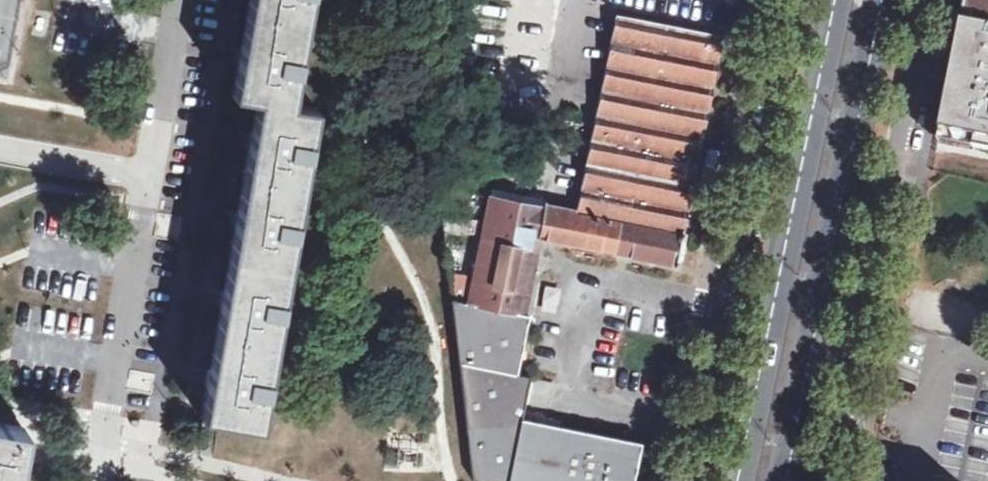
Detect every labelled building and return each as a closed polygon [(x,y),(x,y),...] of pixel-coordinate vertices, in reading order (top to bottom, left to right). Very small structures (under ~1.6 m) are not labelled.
[(247,20),(234,19),(228,51),(230,52),(229,56),(234,56),(233,67),(239,68),(233,102),(245,104),(239,136),(241,136),(241,140),(245,141),(243,151),(250,152),(245,185),(231,182),(226,216),(228,216),(228,220),(232,221),(230,231),(237,232),(232,264),(218,263),(211,299),(218,300),(216,311),(222,312),(217,344),(205,342),(199,379),(205,381),(203,391),(209,392),(203,423),(263,434),(317,117),(292,112),(309,0),(250,0),(247,20)] [(934,149),(987,161),(987,0),(965,0),(934,149)] [(725,38),(624,19),(584,216),(570,214),(564,242),(681,266),(725,38)] [(645,443),(529,418),(538,378),(523,375),(535,317),(527,316),(544,239),(550,210),(497,198),(474,304),(457,301),(476,480),(637,480),(645,443)] [(570,214),(550,210),(544,239),(564,242),(570,214)] [(24,432),(0,428),(0,480),(15,480),(24,432)]
